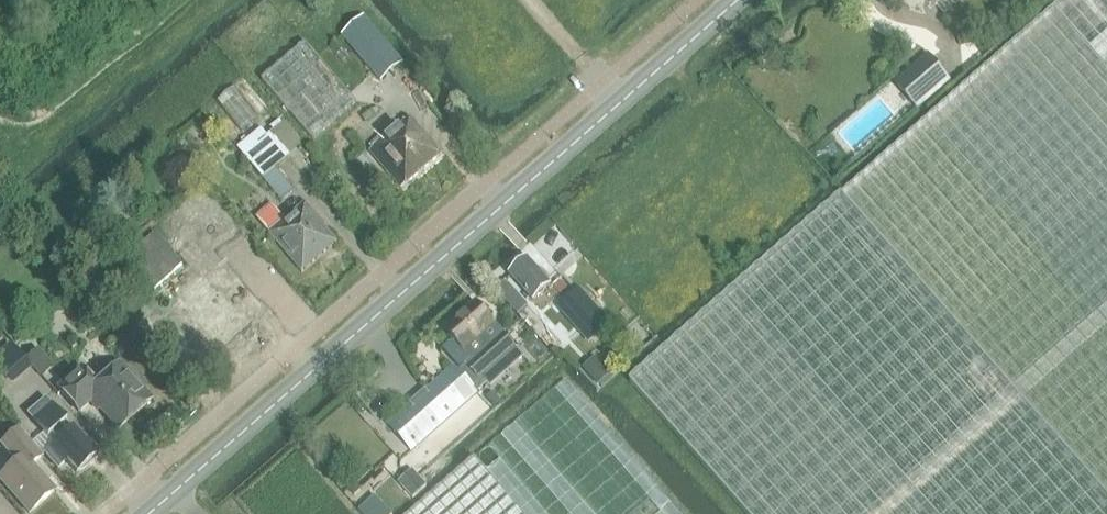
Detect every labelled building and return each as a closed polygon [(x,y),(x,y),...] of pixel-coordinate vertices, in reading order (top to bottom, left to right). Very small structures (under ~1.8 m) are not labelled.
[(844,198),(631,382),(748,513),(1106,513),(1106,0),(1070,0),(844,198)] [(343,37),(382,82),(404,63),(365,18),(343,37)] [(262,81),(314,142),(357,104),(306,45),(262,81)] [(902,81),(898,85),(923,113),(928,108),(953,86),(929,58),(902,81)] [(372,153),(402,189),(442,155),(413,122),(402,131),(400,129),(372,153)] [(237,147),(282,199),(294,189),(277,170),(291,159),(274,138),(271,140),(260,127),(237,147)] [(339,242),(320,218),(306,202),(286,219),(277,208),(261,222),(303,272),(339,242)] [(191,301),(225,340),(264,304),(214,247),(196,263),(211,280),(200,290),(202,292),(191,301)] [(511,274),(534,300),(548,288),(550,290),(554,287),(529,259),(511,274)] [(563,302),(594,338),(604,329),(573,293),(563,302)] [(464,377),(479,393),(486,387),(481,381),(482,380),(517,349),(477,305),(448,331),(473,360),(466,366),(471,371),(464,377)] [(27,368),(8,347),(0,354),(0,368),(12,382),(13,381),(12,379),(25,368),(26,369),(27,368)] [(37,350),(25,361),(34,373),(47,362),(37,350)] [(595,357),(583,368),(599,385),(611,374),(595,357)] [(90,401),(116,429),(148,400),(116,365),(94,386),(79,369),(56,390),(77,413),(90,401)] [(391,424),(414,450),(479,393),(464,377),(455,367),(391,424)] [(477,459),(525,513),(681,513),(566,380),(477,459)] [(45,430),(29,444),(42,458),(45,454),(59,469),(67,461),(77,472),(79,470),(81,470),(97,456),(73,429),(72,431),(46,401),(31,414),(45,430)] [(17,465),(0,480),(0,481),(30,513),(32,513),(56,493),(32,467),(42,458),(18,431),(1,446),(17,465)] [(477,459),(414,513),(525,513),(477,459)] [(413,470),(399,482),(413,499),(427,487),(426,485),(420,478),(416,474),(413,470)] [(354,498),(367,513),(375,513),(387,503),(370,484),(354,498)]
